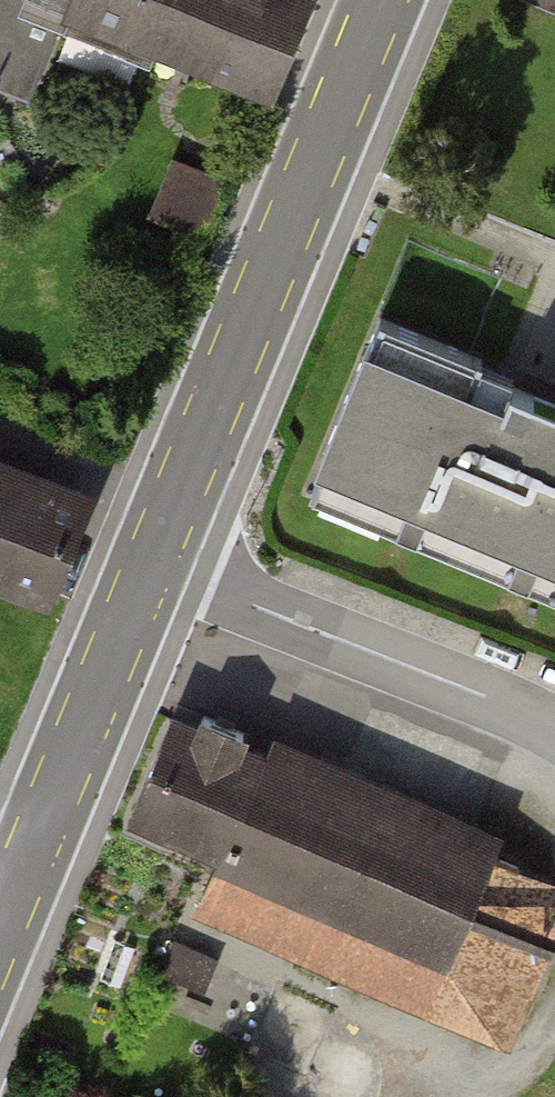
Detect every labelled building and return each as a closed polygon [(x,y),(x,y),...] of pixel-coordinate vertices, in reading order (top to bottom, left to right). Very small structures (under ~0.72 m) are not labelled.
[(269,87),(304,0),(0,0),(0,88),(11,92),(42,15),(147,56),(153,41),(269,87)] [(177,151),(156,204),(206,224),(227,171),(177,151)] [(380,317),(321,461),(407,496),(394,529),(414,537),(427,504),(520,542),(507,574),(528,583),(540,552),(554,558),(554,452),(554,451),(554,403),(510,385),(493,428),(458,414),(480,357),(380,317)] [(46,588),(82,494),(0,462),(0,570),(46,588)] [(172,720),(133,813),(222,850),(199,903),(307,948),(300,964),(339,980),(346,965),(431,1001),(456,941),(484,953),(521,865),(238,747),(243,733),(204,716),(197,731),(172,720)]
